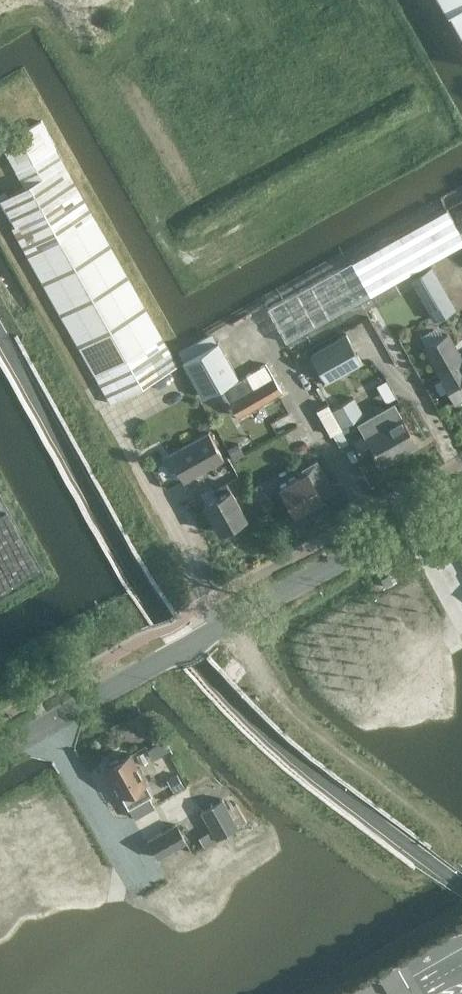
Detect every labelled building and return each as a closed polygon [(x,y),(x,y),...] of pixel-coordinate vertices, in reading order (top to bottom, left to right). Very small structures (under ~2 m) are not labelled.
[(461,33),(461,0),(443,0),(461,33)] [(178,365),(80,190),(40,121),(15,135),(31,161),(15,170),(24,185),(0,199),(15,226),(8,229),(107,404),(178,365)] [(287,342),(461,243),(461,234),(447,207),(267,307),(287,342)] [(434,319),(456,307),(432,265),(410,277),(434,319)] [(423,346),(456,403),(461,399),(461,354),(448,331),(446,332),(441,324),(431,330),(436,338),(423,346)] [(346,333),(311,352),(328,382),(362,362),(346,333)] [(238,376),(218,341),(183,361),(203,396),(238,376)] [(239,416),(282,391),(266,363),(222,388),(239,416)] [(354,396),(331,409),(342,428),(365,415),(354,396)] [(372,448),(381,464),(417,444),(395,404),(359,423),(365,434),(354,440),(362,453),(372,448)] [(183,482),(224,458),(209,430),(168,453),(183,482)] [(238,442),(227,448),(234,460),(245,454),(238,442)] [(315,467),(280,486),(295,513),(334,491),(316,459),(312,461),(315,467)] [(206,501),(203,502),(220,532),(247,517),(227,481),(213,489),(211,485),(200,491),(206,501)] [(260,483),(250,489),(258,502),(268,497),(260,483)] [(129,807),(134,816),(153,806),(148,796),(152,794),(131,753),(120,759),(117,758),(110,761),(110,764),(106,766),(129,807)] [(232,793),(148,839),(164,869),(248,822),(232,793)]
